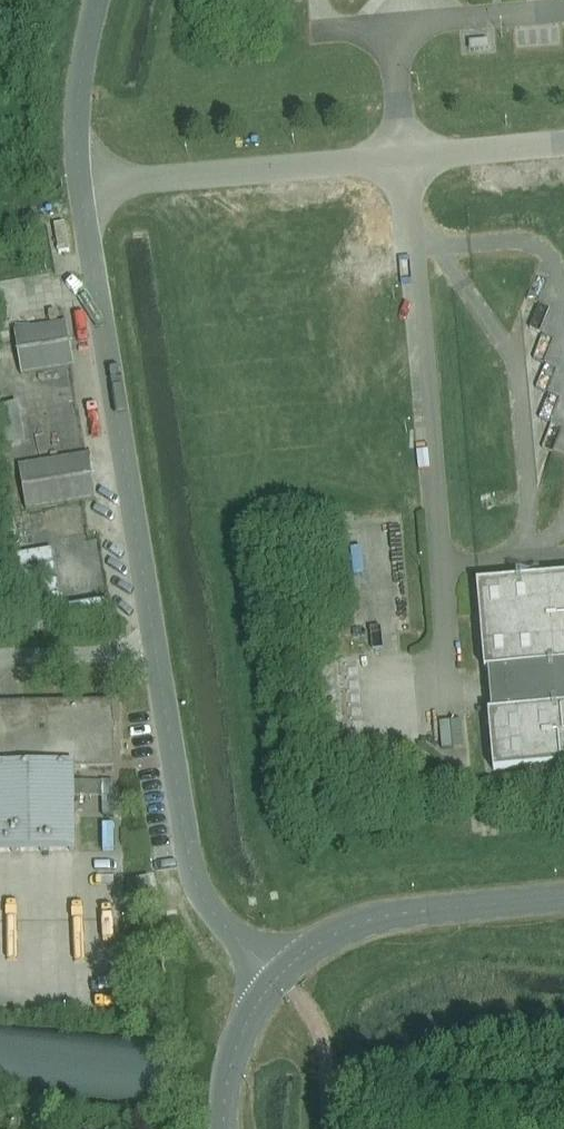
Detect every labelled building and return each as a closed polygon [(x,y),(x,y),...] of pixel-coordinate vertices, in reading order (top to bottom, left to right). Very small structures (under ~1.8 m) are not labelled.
[(65,221),(52,223),(58,255),(71,253),(65,221)] [(13,330),(21,376),(74,367),(67,321),(13,330)] [(50,377),(52,387),(60,386),(58,376),(50,377)] [(42,379),(44,388),(52,387),(50,377),(42,379)] [(6,395),(0,396),(0,437),(19,433),(13,394),(6,395)] [(19,466),(26,509),(95,498),(87,455),(19,466)] [(6,535),(15,534),(16,534),(10,499),(1,500),(6,535)] [(97,538),(90,539),(91,549),(99,548),(97,538)] [(91,549),(90,539),(82,541),(84,550),(91,549)] [(16,555),(26,613),(61,607),(52,549),(16,555)] [(480,583),(477,584),(484,670),(488,670),(490,691),(492,712),(488,713),(493,771),(563,765),(563,576),(480,583)] [(101,602),(68,608),(69,615),(103,610),(101,602)] [(0,706),(0,853),(75,852),(74,768),(112,767),(112,732),(113,732),(113,726),(112,726),(111,704),(0,706)] [(114,817),(113,781),(101,781),(102,817),(114,817)] [(160,1103),(165,1041),(0,1027),(0,1090),(160,1103)]
